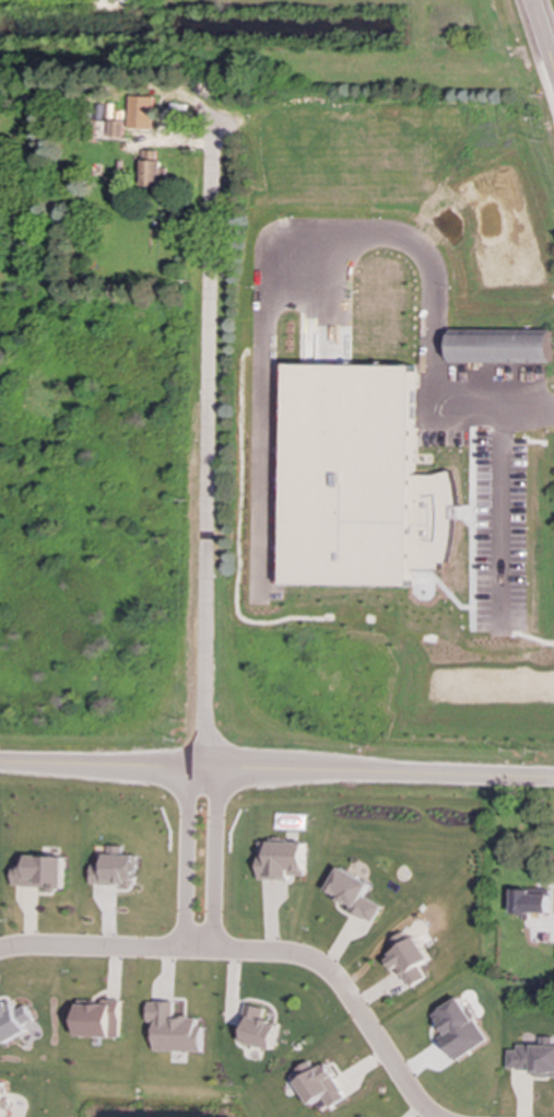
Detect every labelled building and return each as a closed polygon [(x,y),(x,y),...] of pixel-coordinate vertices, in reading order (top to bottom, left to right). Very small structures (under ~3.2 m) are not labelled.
[(128,128),(153,129),(154,97),(129,96),(128,128)] [(109,137),(122,137),(123,121),(109,120),(109,137)] [(141,187),(167,187),(167,167),(158,167),(158,150),(141,151),(141,187)] [(451,362),(552,363),(553,330),(451,329),(451,362)] [(288,880),(288,875),(304,876),(304,842),(259,841),(258,880),(288,880)] [(91,865),(91,884),(135,885),(135,856),(122,856),(122,847),(108,846),(108,854),(99,854),(99,865),(91,865)] [(64,857),(21,856),(21,866),(12,865),(12,887),(63,888),(64,857)] [(368,884),(337,868),(325,892),(350,905),(346,910),(370,922),(379,906),(362,897),(368,884)] [(511,914),(549,914),(550,889),(511,889),(511,914)] [(389,940),(396,952),(387,956),(405,989),(424,978),(417,966),(428,959),(414,936),(408,941),(403,932),(389,940)] [(484,1043),(460,998),(431,1014),(441,1035),(439,1036),(451,1060),(484,1043)] [(78,1036),(119,1037),(120,1000),(103,1000),(103,1004),(79,1004),(78,1036)] [(4,1044),(28,1032),(24,1024),(34,1020),(26,1005),(16,1010),(13,1002),(0,1008),(0,1035),(4,1044)] [(202,1051),(202,1026),(197,1026),(197,1017),(173,1017),(174,1002),(149,1002),(148,1022),(155,1022),(154,1050),(202,1051)] [(273,1049),(278,1023),(262,1020),(264,1008),(245,1004),(238,1043),(273,1049)] [(553,1046),(553,1037),(540,1037),(540,1046),(516,1045),(516,1050),(507,1050),(507,1069),(531,1070),(531,1077),(553,1077),(553,1046)] [(329,1108),(345,1098),(325,1063),(315,1070),(309,1061),(296,1069),(302,1079),(296,1082),(310,1106),(322,1098),(329,1108)]
